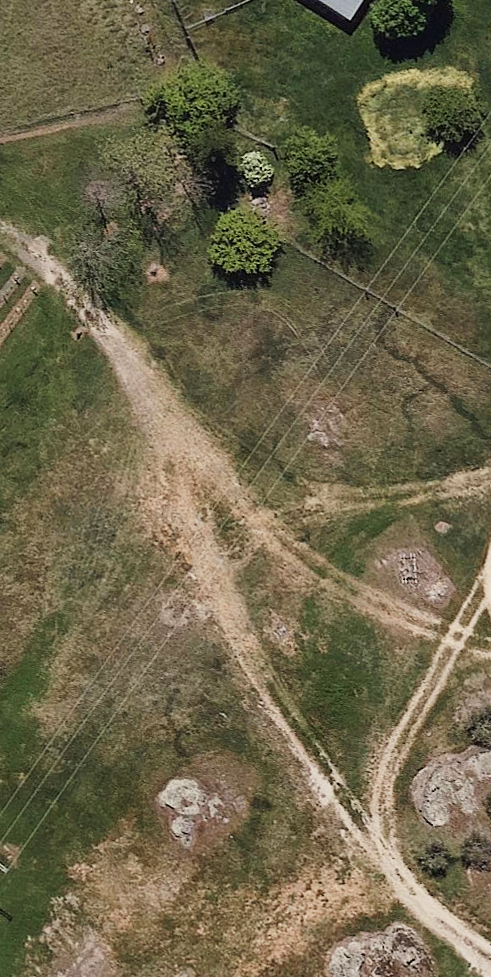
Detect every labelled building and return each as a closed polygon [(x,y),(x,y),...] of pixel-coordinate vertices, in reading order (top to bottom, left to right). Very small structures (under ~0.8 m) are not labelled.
[(351,20),(364,0),(318,0),(351,20)]
